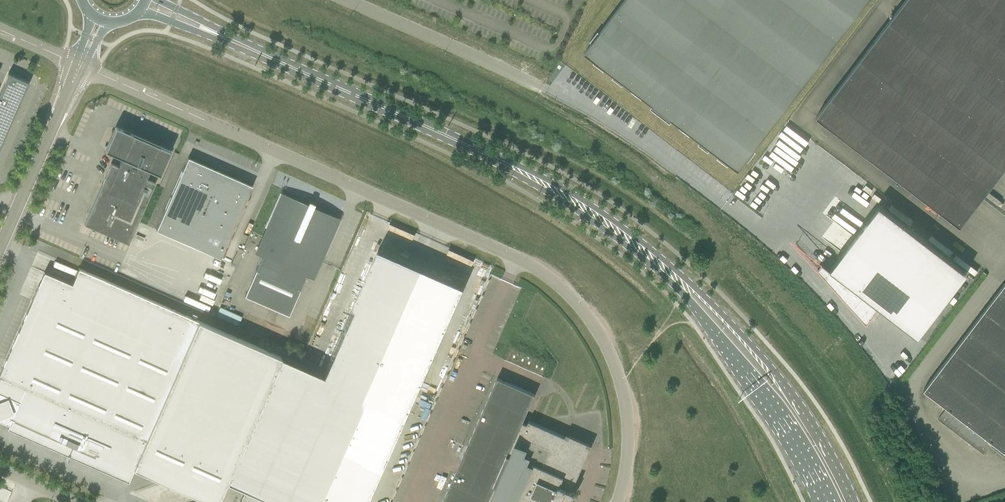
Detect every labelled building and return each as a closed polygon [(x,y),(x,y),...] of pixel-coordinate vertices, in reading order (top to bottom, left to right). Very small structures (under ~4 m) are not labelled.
[(590,41),(592,43),(585,52),(633,89),(631,91),(642,99),(643,97),(681,125),(679,127),(690,135),(691,133),(739,169),(746,160),(748,161),(756,151),(754,149),(867,0),(625,0),(600,33),(598,31),(590,41)] [(1004,167),(1004,0),(905,0),(817,116),(960,226),(1004,167)] [(29,82),(8,73),(0,92),(0,149),(29,82)] [(84,224),(128,243),(155,182),(145,178),(149,170),(159,174),(170,150),(115,126),(105,150),(121,157),(118,166),(111,163),(84,224)] [(188,157),(156,230),(220,258),(252,186),(188,157)] [(314,205),(309,203),(308,205),(282,194),(263,238),(269,241),(262,256),(256,270),(245,296),(289,316),(300,290),(307,276),(313,261),(319,263),(338,218),(313,207),(314,206),(314,205)] [(866,322),(878,307),(918,337),(967,273),(879,205),(830,269),(822,263),(818,268),(866,322)] [(384,468),(412,404),(464,286),(421,267),(379,249),(323,375),(281,357),(217,501),(369,501),(384,468)] [(9,424),(7,428),(128,481),(134,468),(211,501),(217,501),(281,357),(79,268),(72,284),(44,272),(0,372),(0,420),(9,424)] [(924,389),(947,407),(938,419),(984,454),(993,442),(1004,451),(1004,283),(924,389)] [(575,491),(572,490),(592,444),(567,433),(565,436),(529,420),(528,424),(523,421),(534,394),(497,378),(442,501),(570,501),(575,491)]
